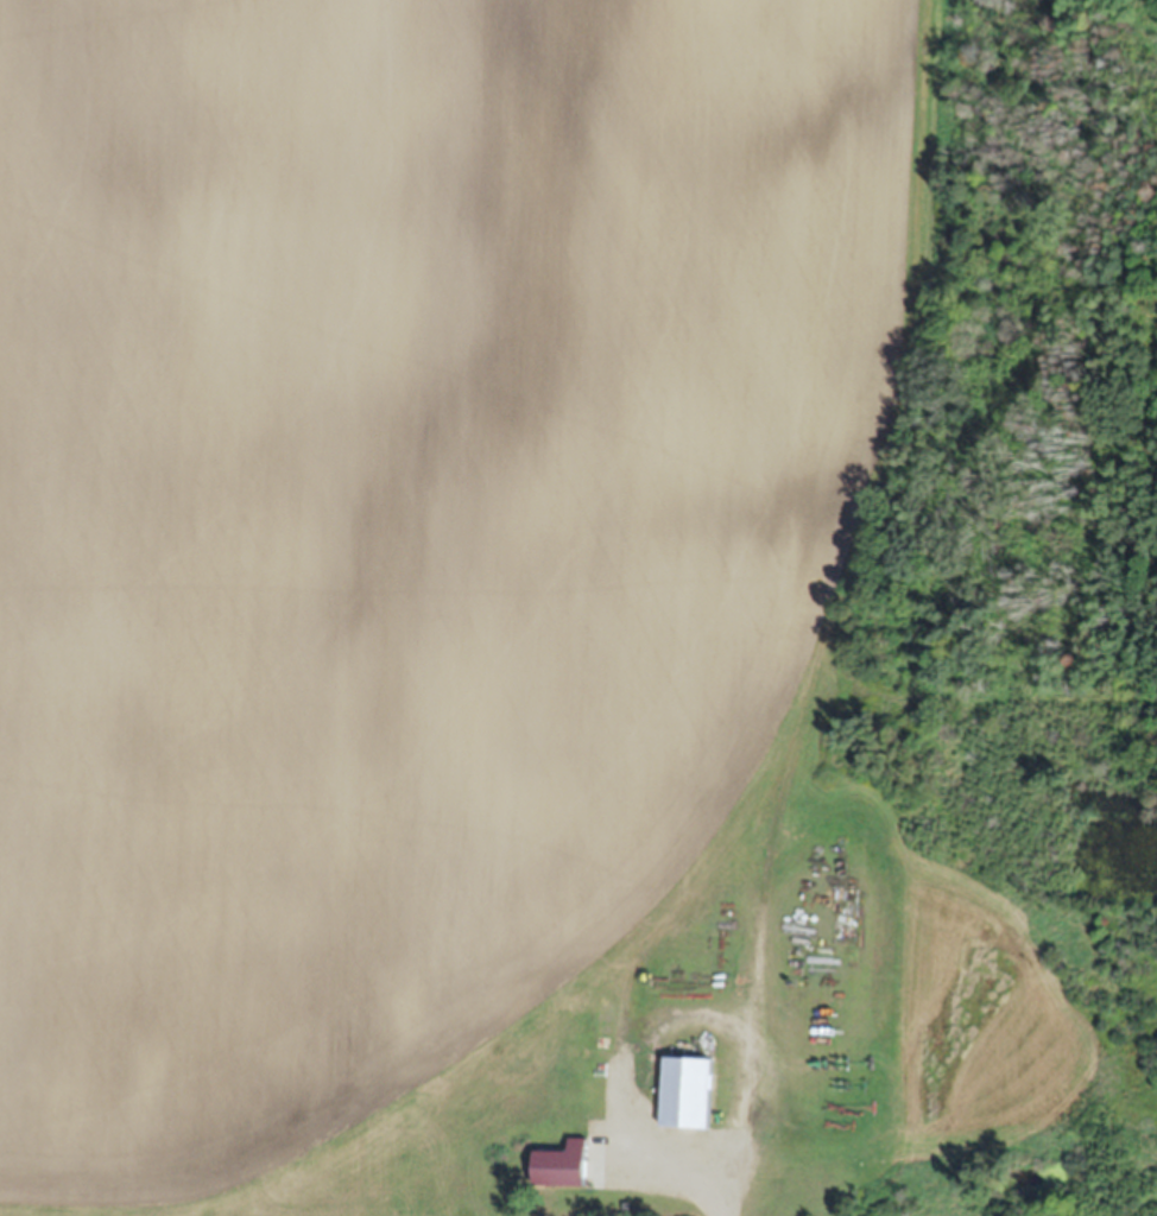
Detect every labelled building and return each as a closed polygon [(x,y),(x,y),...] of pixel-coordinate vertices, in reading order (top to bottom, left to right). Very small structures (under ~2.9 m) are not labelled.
[(713,1060),(665,1058),(662,1128),(711,1129),(713,1060)] [(588,1140),(570,1139),(570,1152),(536,1151),(535,1187),(587,1188),(588,1140)]
